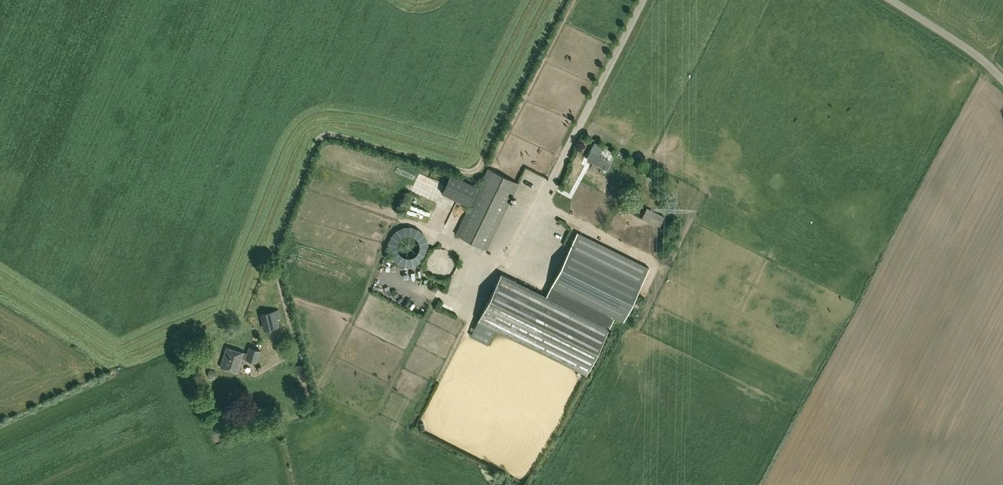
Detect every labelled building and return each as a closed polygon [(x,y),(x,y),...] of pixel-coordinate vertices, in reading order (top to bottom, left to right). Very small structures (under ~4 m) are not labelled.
[(606,169),(610,161),(589,150),(585,157),(606,169)] [(456,235),(487,250),(519,184),(488,169),(479,188),(451,174),(442,194),(469,207),(456,235)] [(587,180),(571,209),(585,217),(602,188),(587,180)] [(608,195),(594,220),(604,226),(617,201),(608,195)] [(647,220),(659,226),(664,216),(652,210),(647,220)] [(501,275),(478,321),(586,374),(640,265),(572,231),(541,294),(501,275)] [(278,326),(275,310),(260,313),(264,330),(278,326)] [(246,352),(226,346),(219,367),(238,373),(243,358),(257,362),(261,350),(248,346),(246,352)] [(309,382),(305,364),(296,366),(298,374),(301,373),(304,384),(309,382)]
